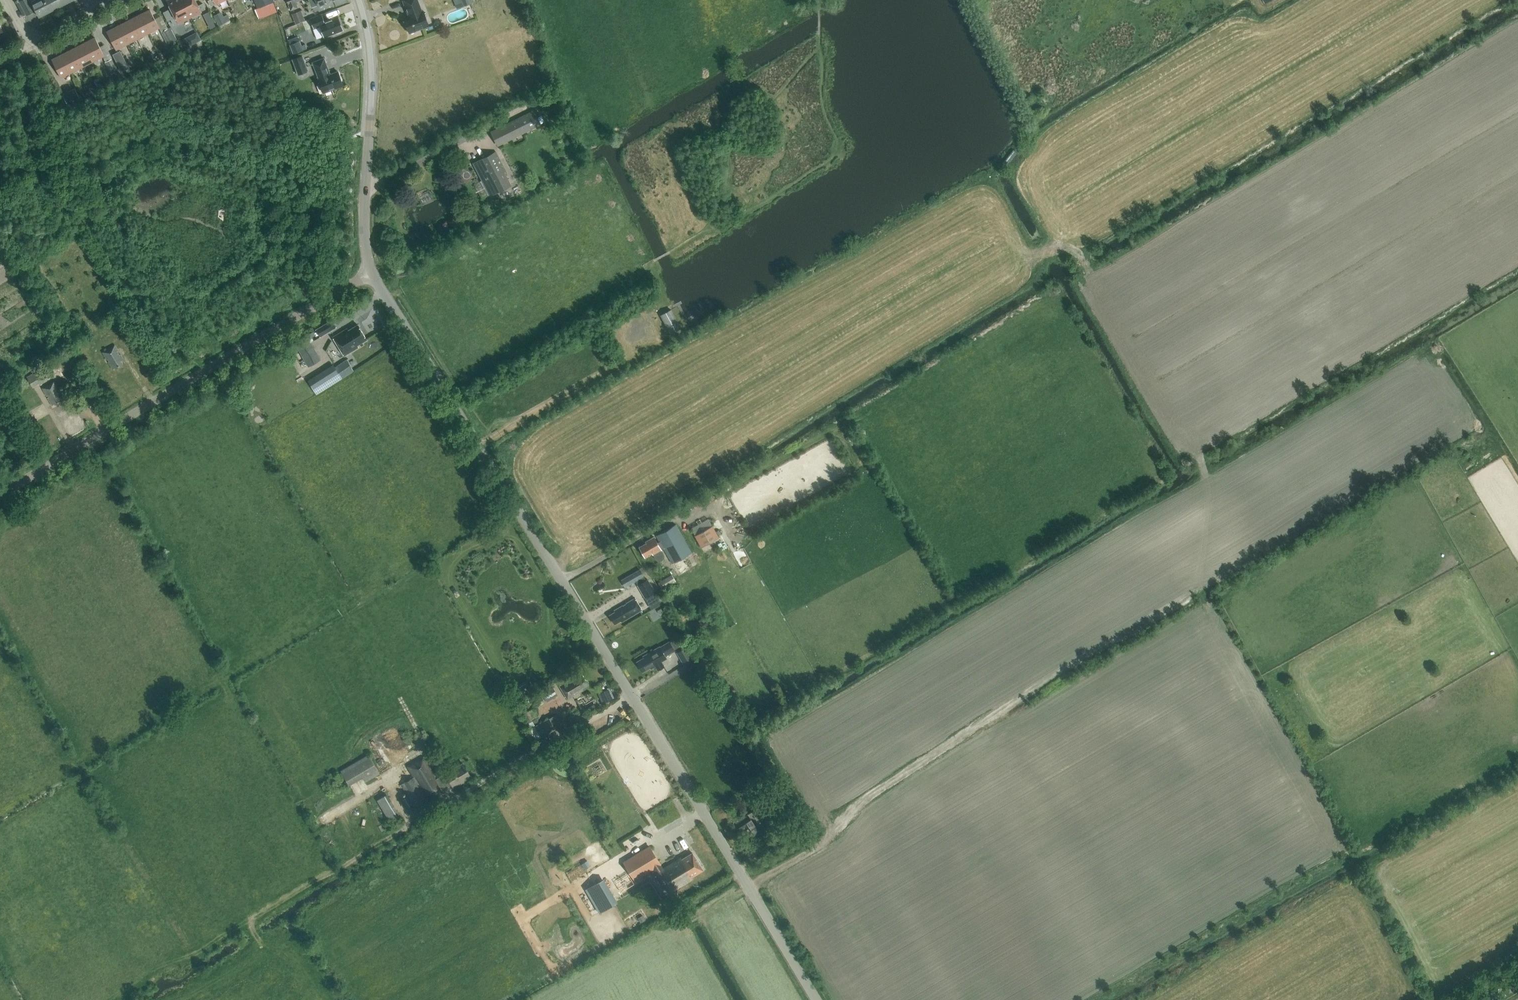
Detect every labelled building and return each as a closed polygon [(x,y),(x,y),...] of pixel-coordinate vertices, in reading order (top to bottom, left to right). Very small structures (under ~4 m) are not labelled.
[(34,10),(28,0),(23,0),(20,1),(26,14),(34,10)] [(45,0),(34,0),(31,1),(39,16),(50,11),(45,0)] [(59,0),(45,0),(50,11),(61,5),(59,0)] [(181,0),(168,0),(167,1),(176,17),(171,19),(174,25),(178,22),(179,23),(190,17),(181,0)] [(195,0),(181,0),(190,17),(201,11),(205,9),(203,3),(198,5),(195,0)] [(300,0),(287,0),(291,10),(298,7),(296,2),(300,0)] [(429,25),(424,11),(422,11),(418,0),(403,0),(409,16),(404,18),(409,33),(429,25)] [(277,11),(273,2),(265,5),(257,8),(255,9),(258,18),(277,11)] [(159,27),(150,9),(139,15),(148,33),(159,27)] [(301,10),(292,14),(296,24),(305,21),(301,10)] [(208,11),(203,14),(207,22),(212,19),(208,11)] [(228,14),(224,16),(221,11),(214,15),(219,24),(230,18),(228,14)] [(324,21),(322,14),(310,19),(313,29),(319,26),(324,37),(344,30),(338,16),(324,21)] [(148,33),(139,15),(128,20),(137,38),(148,33)] [(137,38),(128,20),(118,26),(127,44),(137,38)] [(127,44),(118,26),(107,31),(116,49),(127,44)] [(161,32),(168,45),(177,40),(170,27),(161,32)] [(187,46),(200,39),(196,32),(183,39),(187,46)] [(95,37),(84,43),(93,61),(104,55),(95,37)] [(303,50),(300,40),(290,44),(293,53),(303,50)] [(93,61),(84,43),(73,48),(83,66),(93,61)] [(83,66),(73,48),(63,54),(72,72),(83,66)] [(120,50),(113,54),(122,71),(129,68),(120,50)] [(72,72),(63,54),(52,59),(61,77),(72,72)] [(302,56),(292,59),(298,74),(308,71),(302,56)] [(343,85),(338,71),(330,74),(324,58),(313,62),(319,78),(318,79),(324,93),(343,85)] [(111,73),(117,69),(111,59),(105,62),(111,73)] [(94,89),(91,82),(84,86),(87,93),(94,89)] [(68,105),(80,98),(76,89),(63,95),(68,105)] [(532,110),(496,128),(503,142),(539,124),(532,110)] [(495,152),(474,163),(490,194),(509,184),(503,171),(505,170),(495,152)] [(681,329),(670,309),(660,315),(670,334),(681,329)] [(332,320),(316,330),(320,337),(336,327),(332,320)] [(347,328),(333,337),(344,355),(358,347),(357,345),(367,339),(358,324),(348,330),(347,328)] [(309,333),(294,343),(308,367),(320,359),(310,342),(313,340),(309,333)] [(121,361),(123,360),(114,345),(102,352),(112,369),(114,368),(122,364),(121,361)] [(53,361),(41,369),(41,370),(47,378),(57,372),(58,373),(60,372),(63,369),(59,362),(55,364),(53,361)] [(336,370),(333,365),(307,380),(316,394),(354,371),(349,362),(336,370)] [(40,384),(47,380),(47,378),(41,370),(21,383),(25,390),(32,385),(33,387),(39,383),(40,384)] [(60,397),(62,396),(54,381),(41,388),(51,405),(54,404),(61,400),(60,397)] [(675,524),(656,535),(672,563),(691,552),(675,524)] [(712,525),(694,535),(701,547),(718,537),(712,525)] [(654,536),(645,541),(646,543),(639,547),(644,557),(648,555),(649,555),(650,555),(649,554),(651,553),(652,554),(653,554),(655,558),(656,560),(658,561),(660,561),(663,559),(663,557),(663,555),(663,553),(660,549),(661,549),(654,536)] [(749,558),(745,547),(738,549),(742,561),(749,558)] [(625,587),(644,576),(640,569),(621,580),(625,587)] [(662,589),(676,581),(672,574),(658,582),(662,589)] [(655,591),(647,579),(637,585),(644,597),(655,591)] [(635,597),(615,610),(616,611),(610,614),(615,623),(621,620),(622,621),(642,609),(635,597)] [(673,648),(679,644),(675,638),(669,642),(669,641),(655,650),(654,649),(643,656),(644,657),(637,661),(643,671),(650,667),(651,668),(656,665),(658,669),(664,665),(662,662),(660,659),(675,650),(673,648)] [(694,659),(687,646),(676,652),(684,665),(694,659)] [(581,688),(588,684),(582,674),(572,680),(571,679),(559,686),(567,698),(582,690),(581,688)] [(549,698),(557,694),(552,686),(544,691),(549,698)] [(603,702),(613,697),(609,688),(598,693),(603,702)] [(561,725),(555,714),(535,725),(541,736),(561,725)] [(379,773),(377,769),(369,754),(341,770),(349,785),(363,777),(365,781),(379,773)] [(454,786),(471,776),(463,763),(437,778),(424,756),(408,766),(414,777),(401,784),(416,808),(429,801),(427,798),(452,784),(454,786)] [(378,798),(390,819),(401,813),(389,792),(378,798)] [(413,804),(408,796),(402,799),(407,808),(413,804)] [(759,820),(777,808),(770,799),(752,811),(747,814),(735,822),(741,830),(744,828),(749,835),(758,829),(758,828),(763,825),(759,820)] [(681,857),(662,869),(659,863),(660,863),(649,846),(624,862),(634,879),(653,868),(664,886),(666,885),(670,891),(691,879),(690,877),(703,869),(692,852),(682,859),(681,857)] [(587,861),(581,864),(585,870),(590,866),(587,861)] [(602,881),(586,890),(595,907),(597,910),(614,901),(612,898),(602,881)]
